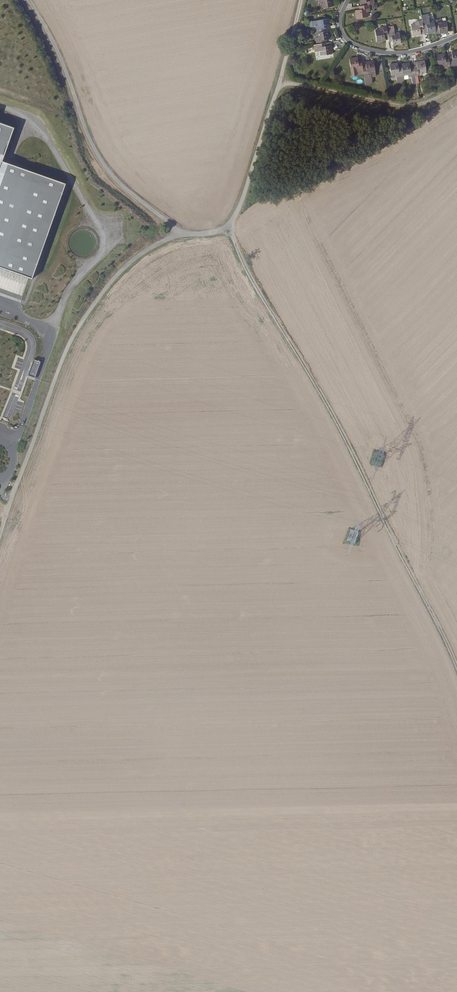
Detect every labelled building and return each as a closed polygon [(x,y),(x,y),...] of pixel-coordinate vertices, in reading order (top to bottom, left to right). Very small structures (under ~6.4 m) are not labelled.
[(319,5),(321,5),(322,9),(332,8),(331,0),(326,0),(325,0),(318,0),(319,5)] [(367,13),(366,6),(360,7),(360,11),(358,11),(354,12),(356,20),(367,18),(366,13),(367,13)] [(313,27),(315,27),(316,34),(317,38),(315,39),(316,46),(313,47),(314,53),(319,52),(320,57),(331,55),(329,47),(324,48),(323,45),(322,41),(325,40),(328,40),(327,32),(326,32),(323,33),(323,29),(325,28),(329,28),(327,20),(312,22),(313,27)] [(445,22),(440,23),(440,21),(433,22),(429,23),(428,21),(421,23),(414,24),(414,25),(410,26),(412,37),(420,36),(419,30),(422,29),(425,29),(426,35),(435,33),(434,29),(438,29),(438,35),(447,33),(445,22)] [(398,34),(393,35),(392,28),(385,29),(385,28),(378,29),(379,31),(374,32),(376,43),(384,42),(383,38),(383,35),(386,35),(387,37),(387,41),(391,40),(391,43),(392,46),(400,45),(398,34)] [(456,64),(456,53),(451,54),(451,57),(452,60),(448,60),(445,61),(444,58),(444,55),(436,56),(437,67),(442,66),(442,68),(449,67),(449,71),(453,70),(453,67),(456,66),(456,64)] [(348,61),(351,77),(362,76),(362,71),(361,68),(361,65),(357,66),(357,63),(356,59),(348,61)] [(420,74),(425,73),(424,62),(416,64),(416,67),(416,69),(413,70),(409,71),(409,68),(408,65),(401,66),(401,68),(401,70),(397,71),(397,68),(396,65),(389,66),(390,77),(395,77),(395,78),(402,77),(407,76),(407,78),(414,77),(421,76),(420,74)] [(372,63),(364,64),(365,68),(365,71),(362,71),(362,76),(364,86),(371,84),(370,79),(374,78),(372,63)] [(36,279),(69,184),(5,162),(17,129),(0,123),(0,266),(36,279)] [(35,378),(41,362),(34,359),(28,376),(35,378)]
